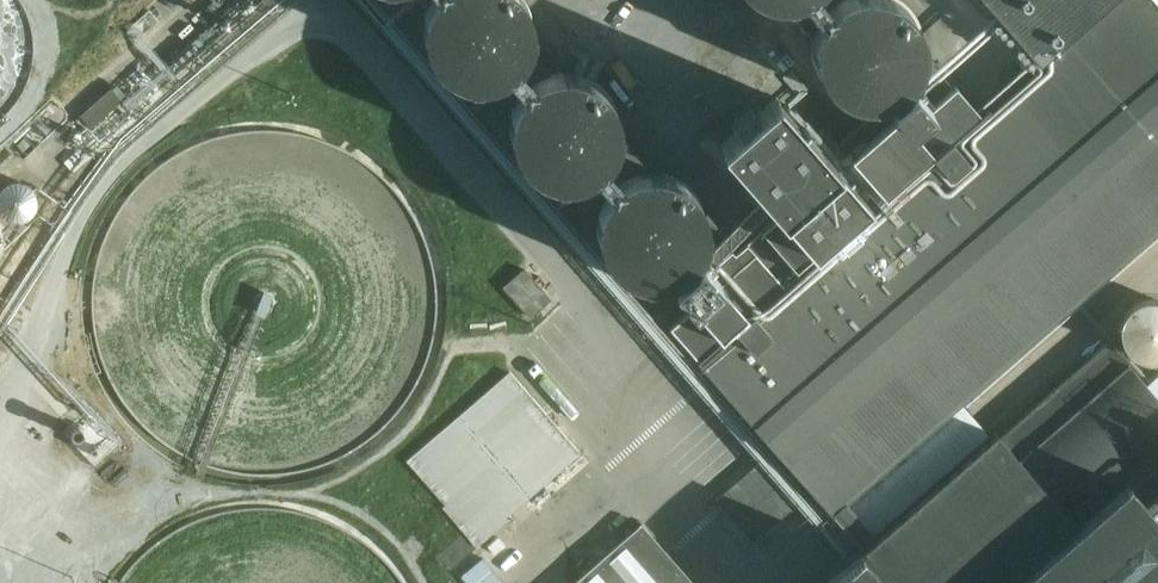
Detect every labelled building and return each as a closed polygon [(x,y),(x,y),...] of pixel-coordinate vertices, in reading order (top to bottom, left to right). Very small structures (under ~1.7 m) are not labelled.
[(574,181),(605,218),(604,228),(605,237),(607,246),(611,254),(616,262),(623,269),(631,274),(639,278),(648,281),(658,281),(667,281),(676,278),(683,275),(690,270),(697,263),(703,255),(707,246),(709,237),(710,227),(709,217),(707,208),(703,199),(697,191),(690,184),(682,179),(673,175),(664,172),(661,172),(623,130),(623,127),(622,118),(619,109),(615,100),(610,92),(603,86),(595,80),(587,76),(578,74),(568,73),(559,74),(554,75),(531,50),(532,48),(534,38),(535,29),(534,19),(532,10),(528,2),(527,0),(432,0),(438,7),(436,11),(434,19),(433,29),(434,38),(436,46),(440,55),(445,62),(452,68),(459,74),(467,78),(476,80),(485,81),(494,80),(499,79),(523,108),(521,112),(519,121),(518,130),(519,139),(521,147),(525,156),(530,163),(536,170),(544,175),(552,179),(561,181),(570,182),(574,181)] [(672,326),(702,361),(777,447),(716,500),(752,542),(768,528),(813,489),(837,516),(871,486),(1157,233),(1157,13),(1146,0),(985,0),(1017,36),(1028,49),(1012,62),(1002,71),(1016,87),(982,117),(956,87),(931,108),(913,87),(891,106),(899,116),(837,170),(776,98),(722,145),(782,215),(763,231),(765,234),(749,248),(747,246),(735,256),(732,253),(711,270),(702,260),(675,284),(694,306),(672,326)] [(779,0),(785,1),(820,37),(819,45),(820,54),(822,63),(826,71),(832,79),(838,85),(846,91),(854,95),(863,97),(872,98),(882,97),(891,95),(899,91),(907,85),(913,79),(918,71),(922,63),(925,54),(926,45),(925,35),(922,26),(918,18),(913,10),(907,4),(901,0),(778,0),(779,0)] [(956,17),(976,2),(975,0),(943,0),(956,17)] [(358,2),(348,12),(382,46),(392,37),(358,2)] [(33,173),(42,181),(58,161),(49,154),(33,173)] [(12,270),(32,271),(33,236),(13,236),(12,270)] [(531,318),(551,300),(525,270),(504,288),(531,318)] [(1157,351),(1157,299),(1151,299),(1151,311),(1140,312),(1140,351),(1157,351)] [(1111,339),(863,550),(864,551),(827,582),(1157,582),(1157,393),(1111,339)] [(407,462),(483,543),(584,448),(508,367),(407,462)] [(704,488),(753,449),(743,436),(694,475),(704,488)] [(589,460),(571,468),(581,489),(598,481),(589,460)] [(574,582),(694,582),(642,524),(624,539),(574,582)] [(481,552),(459,573),(468,582),(509,582),(481,552)]
